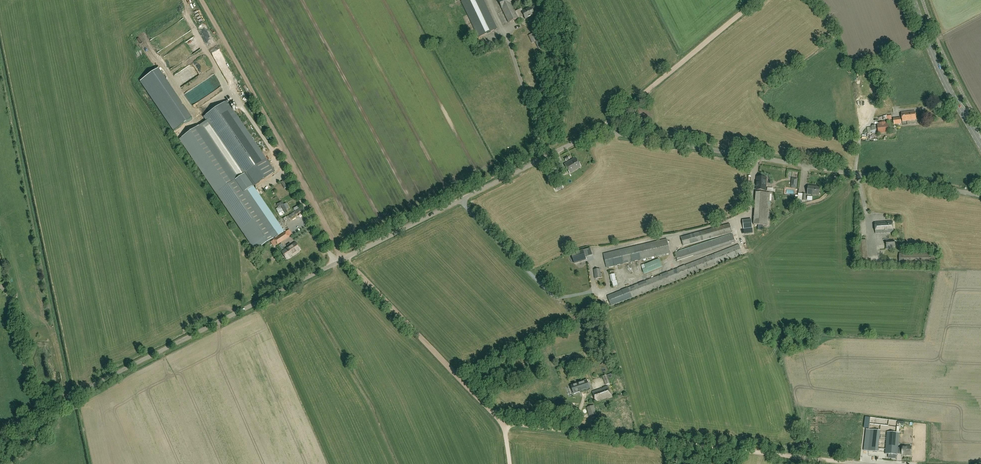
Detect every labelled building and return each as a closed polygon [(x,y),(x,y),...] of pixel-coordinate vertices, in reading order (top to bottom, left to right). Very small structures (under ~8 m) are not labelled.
[(497,28),(483,0),(463,0),(461,1),(478,37),(497,28)] [(512,5),(517,2),(515,0),(497,0),(508,23),(523,16),(525,19),(534,15),(530,8),(522,11),(521,9),(515,12),(512,5)] [(538,49),(544,46),(539,35),(538,36),(536,32),(528,36),(532,43),(535,42),(538,49)] [(200,86),(202,86),(201,80),(194,82),(196,92),(201,91),(200,86)] [(181,86),(178,88),(185,99),(188,97),(181,86)] [(247,191),(256,184),(248,172),(266,160),(230,107),(235,103),(233,100),(227,103),(227,102),(204,117),(226,150),(222,153),(202,124),(179,140),(255,251),(278,236),(247,191)] [(902,121),(916,119),(915,111),(901,112),(902,121)] [(878,133),(888,131),(887,121),(880,122),(880,124),(877,124),(878,133)] [(569,173),(581,167),(575,157),(564,164),(569,173)] [(550,167),(544,171),(547,177),(554,173),(559,170),(556,164),(551,167),(550,167)] [(758,184),(757,190),(765,191),(765,184),(766,184),(766,177),(757,177),(757,184),(758,184)] [(560,184),(562,187),(572,182),(570,179),(560,184)] [(819,195),(820,187),(808,185),(807,194),(819,195)] [(768,226),(770,193),(756,192),(753,224),(768,226)] [(896,219),(898,225),(904,222),(902,217),(896,219)] [(744,233),(752,232),(751,219),(743,220),(744,233)] [(876,233),(894,232),(893,221),(875,222),(876,233)] [(683,246),(732,232),(730,224),(681,237),(683,246)] [(285,239),(282,234),(273,240),(276,245),(285,239)] [(678,262),(736,243),(733,234),(675,253),(678,262)] [(607,267),(670,252),(667,239),(603,254),(607,267)] [(858,252),(867,251),(866,240),(857,240),(858,252)] [(286,260),(301,250),(296,242),(281,252),(286,260)] [(611,305),(742,254),(739,244),(607,296),(611,305)] [(575,264),(587,260),(586,258),(585,255),(592,253),(590,248),(574,253),(572,254),(575,264)] [(929,263),(929,253),(899,253),(899,263),(929,263)] [(644,274),(662,267),(659,258),(644,264),(646,269),(643,270),(644,274)] [(613,377),(611,373),(607,375),(603,376),(606,385),(610,384),(608,379),(613,377)] [(590,389),(587,380),(571,385),(574,394),(590,389)] [(607,399),(612,397),(608,386),(603,388),(604,388),(592,392),(595,401),(607,398),(607,399)] [(589,416),(596,414),(593,405),(587,407),(589,416)] [(878,452),(880,431),(866,429),(863,455),(862,457),(869,458),(870,456),(869,456),(870,451),(878,452)] [(902,448),(898,447),(899,433),(887,432),(886,453),(897,454),(897,453),(902,453),(902,454),(911,455),(911,446),(902,446),(902,448)]
